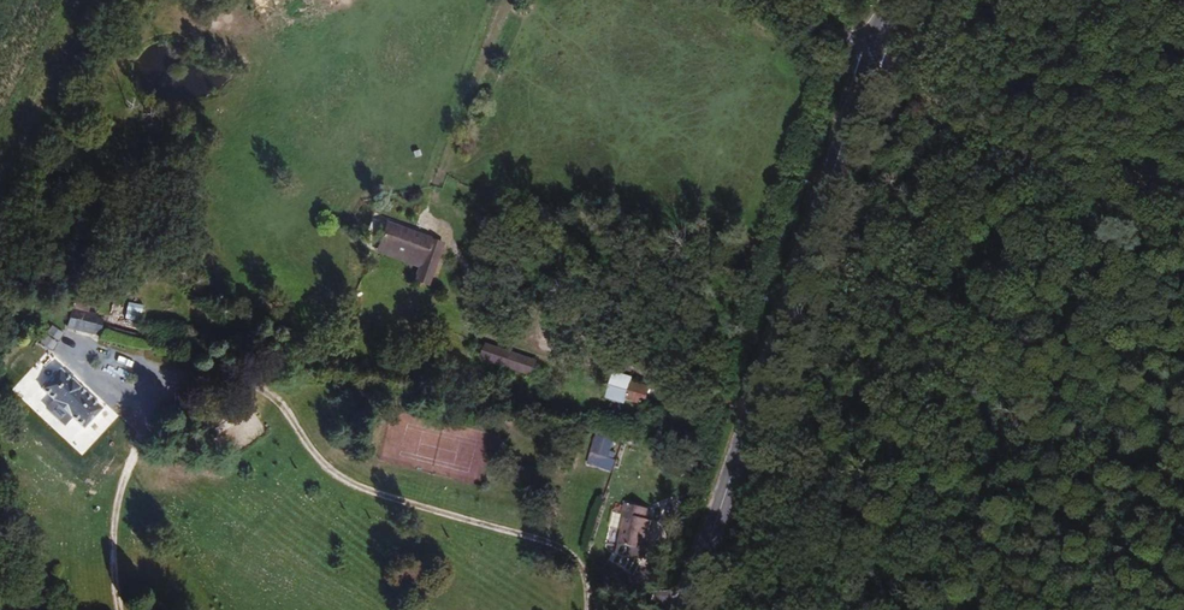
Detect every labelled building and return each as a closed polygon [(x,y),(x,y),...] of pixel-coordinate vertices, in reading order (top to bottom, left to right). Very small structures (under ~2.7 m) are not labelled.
[(423,251),(429,234),(385,219),(378,240),(420,255),(417,262),(413,275),(427,280),(436,255),(423,251)] [(442,238),(429,234),(423,251),(436,255),(442,238)] [(420,255),(378,240),(375,247),(417,262),(420,255)] [(530,252),(524,250),(521,260),(526,262),(530,252)] [(534,283),(538,269),(527,266),(524,280),(534,283)] [(89,303),(74,300),(72,307),(87,311),(89,303)] [(144,303),(128,300),(124,318),(141,321),(144,303)] [(72,307),(67,325),(90,331),(91,328),(98,330),(101,319),(94,317),(95,313),(87,311),(72,307)] [(53,324),(41,341),(52,349),(64,332),(53,324)] [(516,365),(520,351),(487,341),(483,355),(516,365)] [(538,357),(520,351),(516,365),(534,371),(538,357)] [(59,364),(40,383),(80,424),(99,405),(59,364)] [(650,383),(611,373),(608,386),(618,389),(616,395),(645,402),(650,383)] [(616,432),(598,427),(591,451),(609,455),(616,432)] [(618,458),(591,451),(588,461),(615,469),(618,458)] [(651,513),(625,504),(621,513),(624,514),(615,542),(640,550),(649,522),(648,522),(651,513)]
